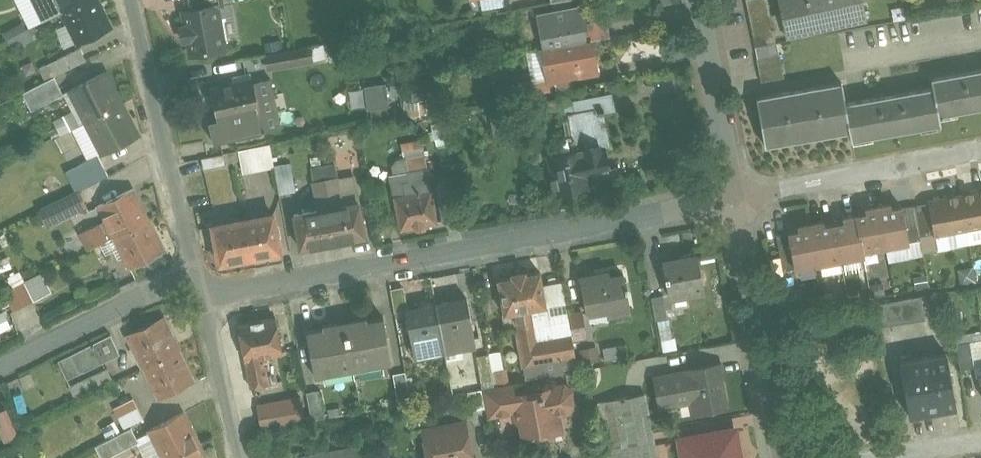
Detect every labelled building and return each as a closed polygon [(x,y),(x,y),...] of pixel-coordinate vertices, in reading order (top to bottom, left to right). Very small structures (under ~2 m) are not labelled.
[(63,11),(85,0),(58,0),(63,11)] [(63,11),(79,42),(113,25),(101,0),(85,0),(63,11)] [(188,8),(217,3),(218,4),(224,3),(223,0),(187,0),(188,8)] [(756,42),(777,38),(772,12),(770,0),(748,0),(756,42)] [(783,10),(787,31),(867,15),(864,0),(781,0),(783,10)] [(188,8),(184,9),(187,24),(181,25),(184,39),(190,38),(192,53),(225,47),(218,4),(217,3),(188,8)] [(584,4),(539,12),(545,47),(588,39),(585,26),(588,26),(584,4)] [(783,10),(772,12),(776,33),(787,31),(783,10)] [(777,38),(756,42),(759,56),(780,52),(777,38)] [(545,47),(548,65),(552,65),(554,78),(565,76),(598,70),(592,39),(588,39),(545,47)] [(321,43),(266,53),(269,66),(314,58),(311,45),(321,43)] [(81,46),(52,60),(58,73),(87,58),(81,46)] [(759,56),(758,56),(762,80),(784,75),(780,52),(759,56)] [(933,74),(934,84),(938,112),(956,109),(956,110),(980,106),(980,66),(933,74)] [(106,71),(72,89),(88,119),(123,102),(106,71)] [(56,75),(24,91),(33,109),(65,92),(56,75)] [(254,77),(212,86),(220,118),(262,108),(254,77)] [(843,80),(758,94),(767,144),(851,129),(846,100),(843,80)] [(361,106),(385,104),(383,81),(360,83),(361,106)] [(934,84),(846,100),(851,129),(852,137),(873,134),(873,135),(921,127),(921,125),(939,122),(938,112),(934,84)] [(613,90),(573,97),(576,114),(604,109),(616,107),(613,90)] [(604,109),(576,114),(573,97),(566,99),(572,133),(553,136),(556,151),(549,152),(556,190),(589,184),(588,174),(610,170),(609,164),(606,143),(610,143),(604,109)] [(123,102),(88,119),(100,142),(105,151),(139,133),(123,102)] [(88,119),(83,122),(84,124),(58,138),(69,158),(100,142),(88,119)] [(243,158),(241,147),(231,149),(233,160),(243,158)] [(334,147),(324,149),(326,162),(336,161),(334,147)] [(233,160),(231,149),(225,150),(227,161),(233,160)] [(292,159),(276,162),(281,190),(297,187),(292,159)] [(628,168),(626,159),(619,160),(619,162),(609,164),(610,170),(628,168)] [(326,162),(313,165),(320,207),(344,202),(336,161),(326,162)] [(263,179),(247,182),(249,195),(265,192),(263,179)] [(419,186),(407,188),(408,193),(396,195),(402,227),(437,220),(432,189),(420,191),(419,186)] [(30,207),(39,225),(83,206),(74,187),(30,207)] [(134,187),(100,204),(115,235),(150,217),(134,187)] [(963,192),(969,227),(980,225),(980,189),(963,192)] [(963,192),(930,198),(936,231),(937,233),(969,227),(963,192)] [(457,195),(439,198),(443,219),(461,216),(457,195)] [(320,207),(296,211),(302,245),(366,234),(360,200),(320,207)] [(931,201),(916,204),(921,233),(936,231),(931,201)] [(904,205),(893,207),(892,202),(879,204),(887,245),(910,240),(904,205)] [(915,203),(904,205),(910,240),(922,238),(921,233),(916,204),(915,203)] [(879,204),(867,207),(868,212),(857,214),(864,249),(887,245),(879,204)] [(275,212),(244,217),(251,258),(264,255),(266,252),(282,249),(275,212)] [(857,214),(845,216),(846,221),(836,223),(842,258),(865,254),(864,249),(857,214)] [(150,217),(115,235),(132,267),(166,249),(150,217)] [(244,217),(214,223),(221,260),(237,257),(240,260),(251,258),(244,217)] [(836,223),(826,224),(825,220),(812,222),(819,262),(842,258),(836,223)] [(812,222),(799,225),(800,229),(790,231),(794,253),(796,267),(819,262),(812,222)] [(794,253),(782,255),(784,269),(796,267),(794,253)] [(698,254),(664,260),(669,292),(704,286),(698,254)] [(526,269),(512,272),(513,275),(499,278),(505,311),(515,310),(533,307),(547,304),(541,270),(527,272),(526,269)] [(609,270),(581,274),(587,311),(589,310),(588,306),(607,303),(609,312),(631,308),(624,273),(610,275),(609,270)] [(24,279),(5,289),(15,309),(34,299),(24,279)] [(664,293),(652,295),(657,318),(668,316),(664,293)] [(922,295),(879,302),(883,325),(926,318),(922,295)] [(468,296),(438,302),(445,342),(459,340),(460,344),(477,341),(468,296)] [(438,302),(407,307),(416,353),(432,350),(431,345),(445,342),(438,302)] [(533,307),(515,310),(521,339),(538,336),(533,307)] [(582,309),(569,312),(572,329),(574,337),(587,334),(582,309)] [(367,314),(323,322),(324,325),(308,328),(316,374),(392,359),(383,314),(367,317),(367,314)] [(277,315),(240,322),(252,385),(278,380),(273,353),(284,351),(277,315)] [(164,316),(130,333),(145,365),(180,347),(164,316)] [(538,336),(521,339),(525,364),(577,355),(574,337),(572,329),(538,336)] [(112,332),(87,344),(94,358),(119,346),(112,332)] [(971,341),(958,343),(962,368),(975,366),(971,341)] [(180,347),(145,365),(161,395),(195,378),(180,347)] [(499,351),(476,351),(476,379),(499,380),(499,351)] [(948,352),(901,360),(911,415),(958,406),(948,352)] [(722,360),(686,367),(687,369),(655,374),(660,406),(692,400),(695,413),(727,407),(721,373),(725,373),(722,360)] [(613,362),(586,368),(590,391),(612,387),(610,375),(616,374),(613,362)] [(65,382),(69,392),(108,378),(104,367),(65,382)] [(407,369),(394,371),(400,401),(412,399),(407,369)] [(513,381),(484,386),(489,413),(517,407),(514,392),(515,392),(513,381)] [(515,392),(514,392),(517,407),(517,410),(522,413),(524,425),(522,428),(523,435),(526,437),(534,436),(536,433),(545,431),(548,433),(555,432),(557,429),(561,428),(558,410),(570,408),(574,401),(572,388),(565,383),(515,392)] [(320,387),(307,390),(312,417),(325,415),(320,387)] [(646,390),(600,399),(608,439),(654,431),(646,390)] [(302,394),(257,403),(262,426),(306,418),(302,394)] [(135,395),(116,405),(126,425),(146,416),(135,395)] [(13,434),(1,405),(0,406),(0,439),(13,434)] [(150,428),(166,457),(169,457),(201,441),(184,410),(150,428)] [(430,427),(433,439),(428,447),(430,457),(473,457),(469,437),(472,437),(469,420),(430,427)] [(97,444),(104,457),(141,440),(133,425),(97,444)] [(682,438),(685,457),(741,457),(739,457),(738,450),(740,450),(736,429),(682,438)] [(608,439),(611,457),(659,457),(654,431),(608,439)] [(169,457),(209,457),(201,441),(169,457)] [(303,456),(303,457),(363,457),(361,446),(303,456)]
